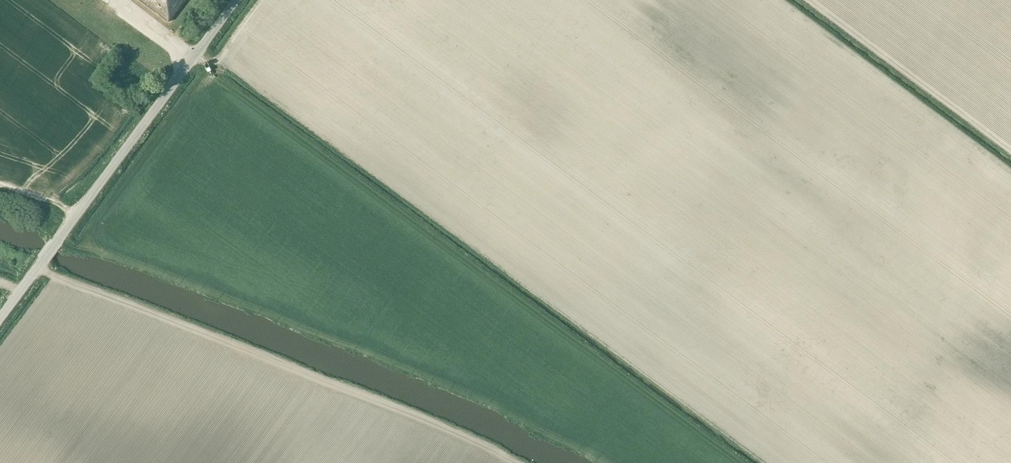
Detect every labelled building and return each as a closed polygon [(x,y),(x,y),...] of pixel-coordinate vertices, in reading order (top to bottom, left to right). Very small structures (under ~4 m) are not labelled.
[(185,0),(138,0),(169,23),(185,0)]
